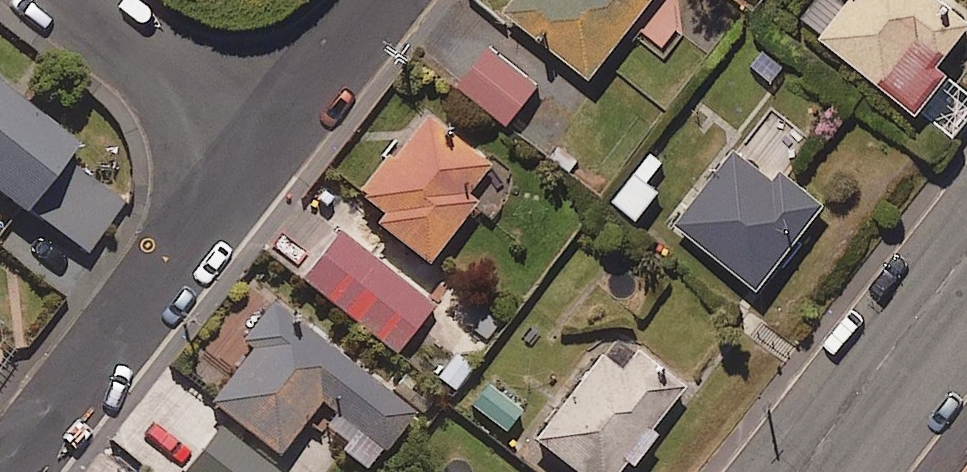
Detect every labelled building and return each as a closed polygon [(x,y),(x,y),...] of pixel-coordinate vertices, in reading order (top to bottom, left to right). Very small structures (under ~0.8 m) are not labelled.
[(509,6),(594,74),(631,27),(665,54),(690,23),(661,0),(514,0),(509,6)] [(946,0),(850,0),(846,5),(840,0),(817,0),(803,19),(955,136),(966,121),(966,88),(939,66),(966,29),(966,16),(946,0)] [(540,85),(491,46),(461,84),(511,122),(540,85)] [(0,82),(0,189),(84,256),(126,203),(70,158),(80,145),(0,82)] [(382,213),(376,223),(431,264),(476,202),(469,197),(492,166),(420,113),(400,140),(405,144),(394,158),(387,153),(356,194),(382,213)] [(783,185),(734,148),(677,224),(762,288),(825,204),(789,177),(783,185)] [(661,191),(638,172),(616,198),(638,217),(661,191)] [(434,306),(341,232),(303,280),(397,354),(434,306)] [(417,409),(268,303),(238,345),(251,354),(216,405),(283,452),(308,417),(377,466),(417,409)] [(535,437),(579,471),(619,471),(627,463),(633,468),(659,436),(651,430),(685,388),(638,349),(624,367),(599,347),(545,415),(550,419),(535,437)] [(522,412),(486,382),(468,405),(503,434),(522,412)] [(221,427),(187,471),(281,471),(221,427)]
